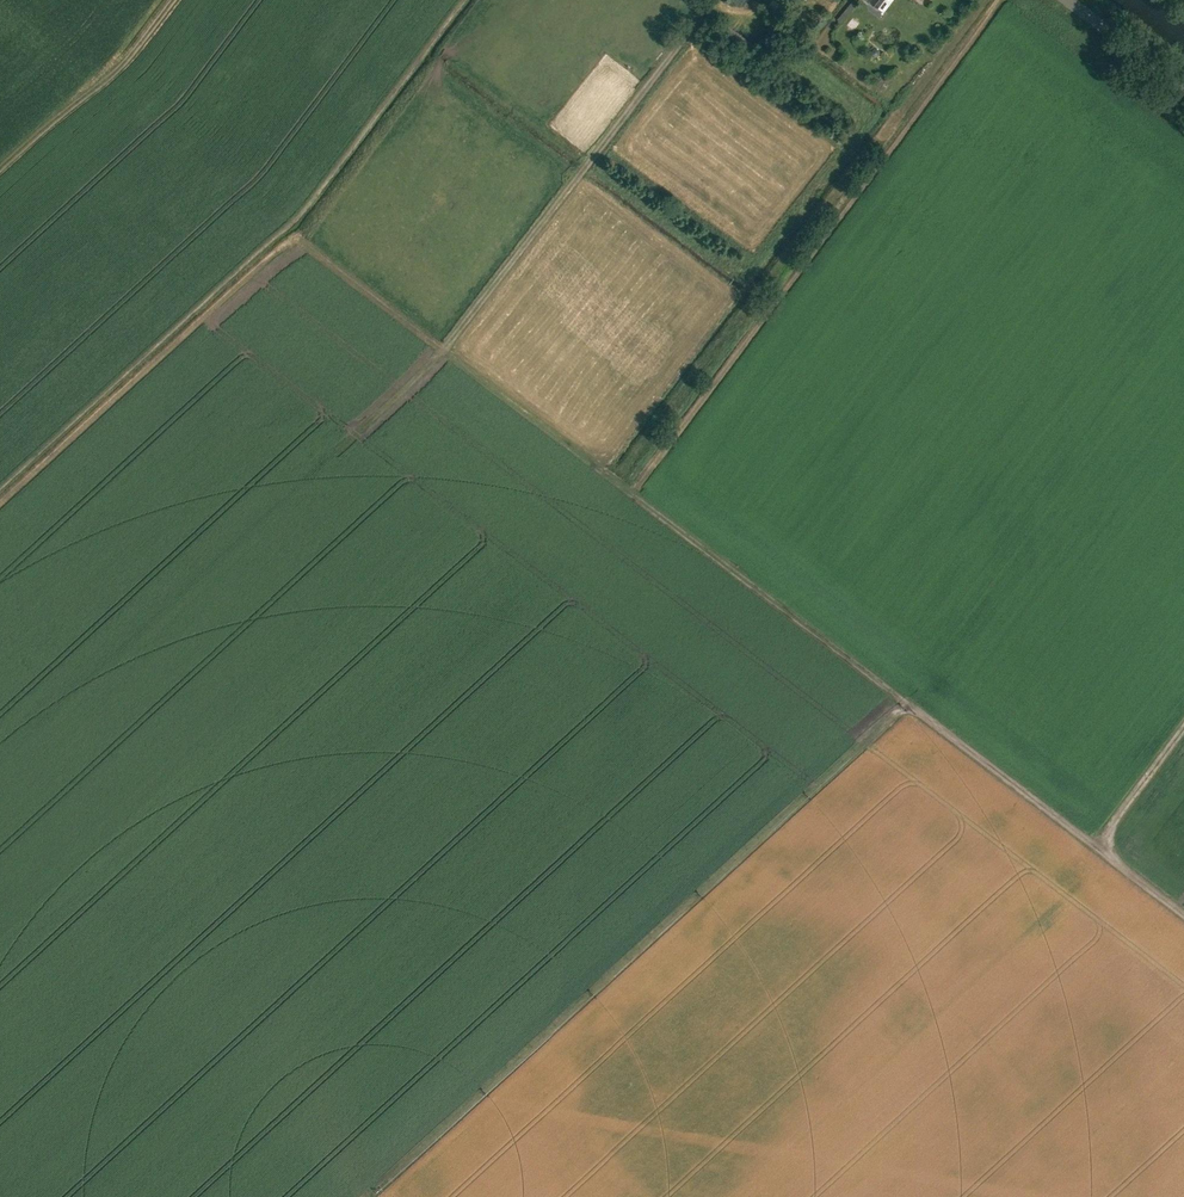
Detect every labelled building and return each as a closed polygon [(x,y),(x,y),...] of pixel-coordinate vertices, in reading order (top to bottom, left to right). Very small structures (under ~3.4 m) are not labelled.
[(879,8),(885,0),(871,0),(870,2),(879,8)]
